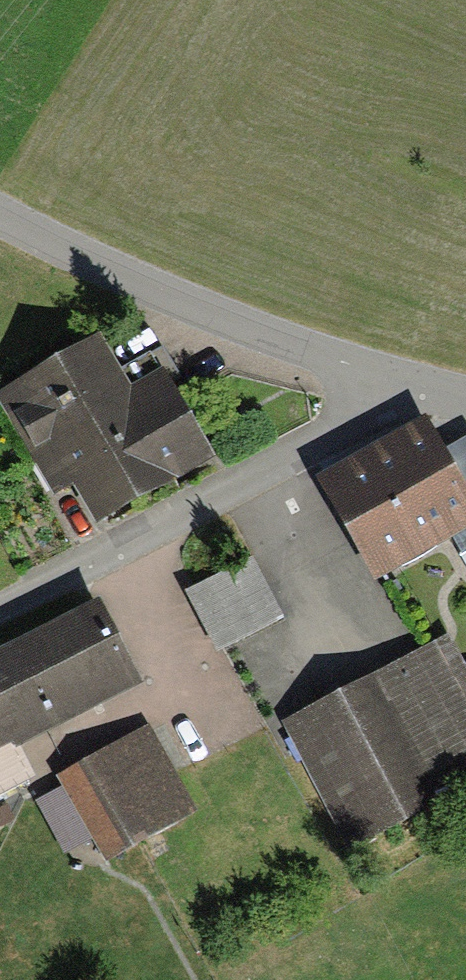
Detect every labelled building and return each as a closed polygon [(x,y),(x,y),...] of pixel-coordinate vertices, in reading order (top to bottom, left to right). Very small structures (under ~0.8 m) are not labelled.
[(0,395),(0,410),(50,500),(69,489),(92,530),(213,462),(161,369),(134,384),(107,336),(0,395)] [(320,482),(377,582),(454,539),(462,553),(465,551),(465,431),(442,445),(428,420),(394,440),(320,482)] [(255,563),(188,594),(213,649),(280,618),(255,563)] [(0,654),(0,794),(32,778),(20,755),(146,691),(110,621),(100,603),(0,654)] [(284,731),(347,847),(465,782),(465,671),(449,641),(284,731)] [(64,789),(36,804),(63,855),(91,840),(104,864),(198,814),(151,727),(57,777),(64,789)]
